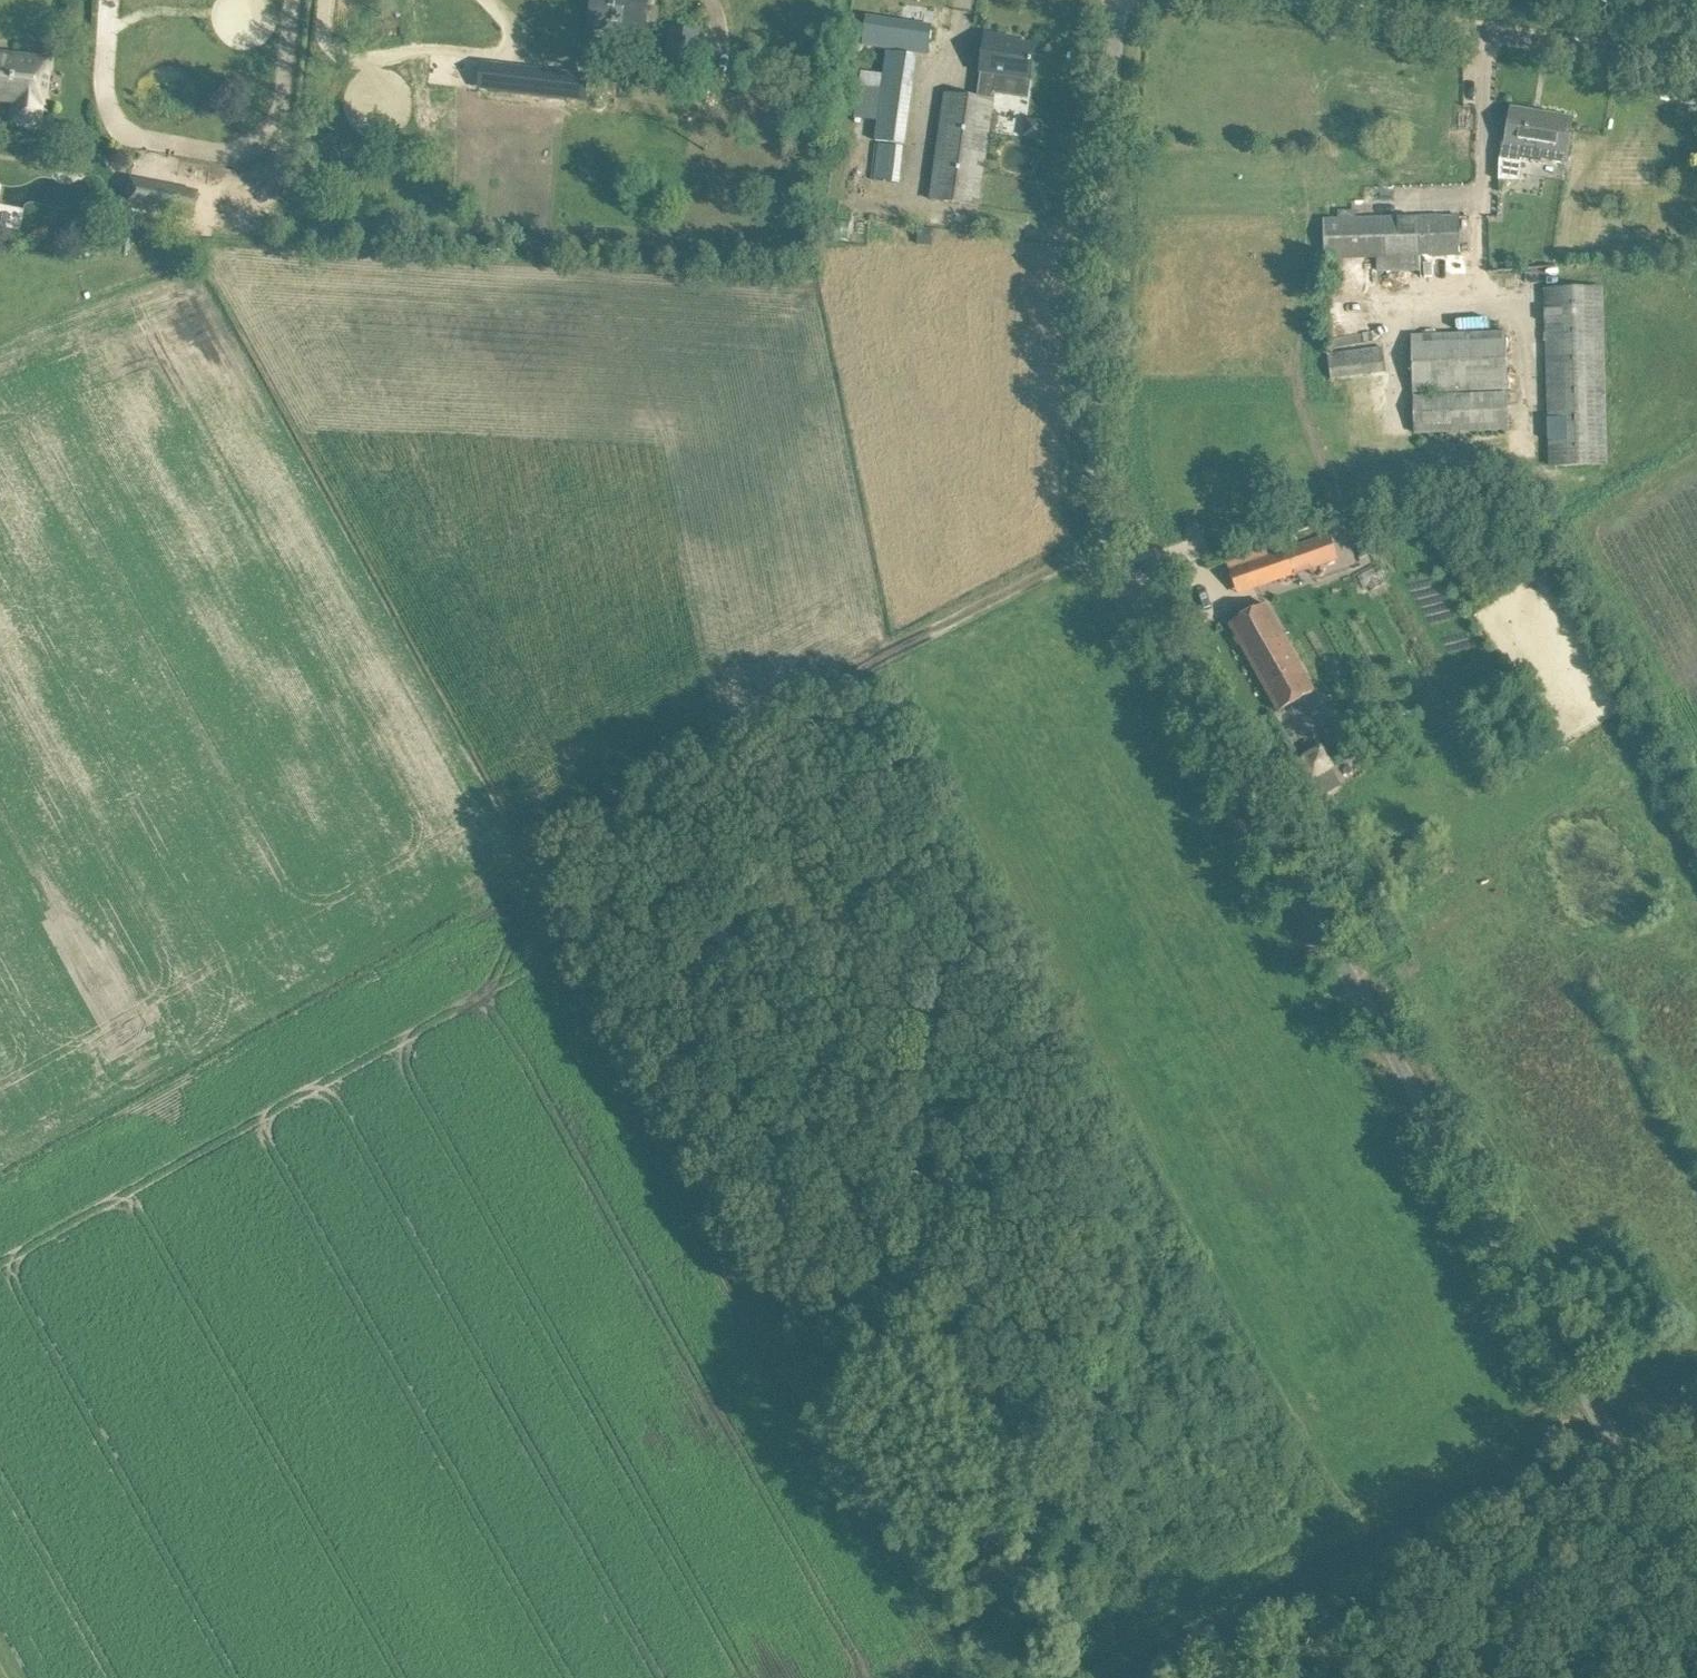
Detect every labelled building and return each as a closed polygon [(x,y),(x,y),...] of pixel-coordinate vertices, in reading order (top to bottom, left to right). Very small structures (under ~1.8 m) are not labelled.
[(590,28),(644,35),(645,28),(649,0),(594,0),(592,16),(590,28)] [(862,43),(928,53),(932,26),(866,17),(862,43)] [(695,73),(702,31),(670,26),(663,68),(695,73)] [(931,199),(979,206),(998,74),(1030,78),(1035,45),(1005,41),(1006,37),(987,34),(978,98),(945,93),(931,199)] [(861,72),(855,118),(879,121),(876,141),(904,145),(906,145),(918,55),(887,50),(884,75),(861,72)] [(14,112),(16,116),(20,120),(29,121),(35,119),(38,116),(39,105),(47,106),(52,56),(0,51),(0,101),(14,103),(14,112)] [(1503,141),(1500,158),(1520,162),(1521,158),(1540,161),(1542,148),(1566,152),(1572,119),(1512,109),(1507,142),(1503,141)] [(876,162),(874,179),(899,183),(904,147),(877,143),(874,162),(876,162)] [(1448,273),(1483,272),(1483,265),(1467,266),(1467,254),(1482,254),(1481,216),(1459,216),(1459,208),(1432,209),(1432,217),(1324,220),(1325,258),(1419,256),(1420,277),(1448,276),(1448,273)] [(1545,289),(1550,465),(1607,464),(1602,287),(1545,289)] [(1411,335),(1414,432),(1509,429),(1506,332),(1411,335)] [(1327,354),(1331,380),(1386,372),(1383,346),(1327,354)] [(1249,563),(1257,586),(1295,573),(1287,550),(1249,563)] [(1231,623),(1279,711),(1299,700),(1313,691),(1264,604),(1231,623)]
